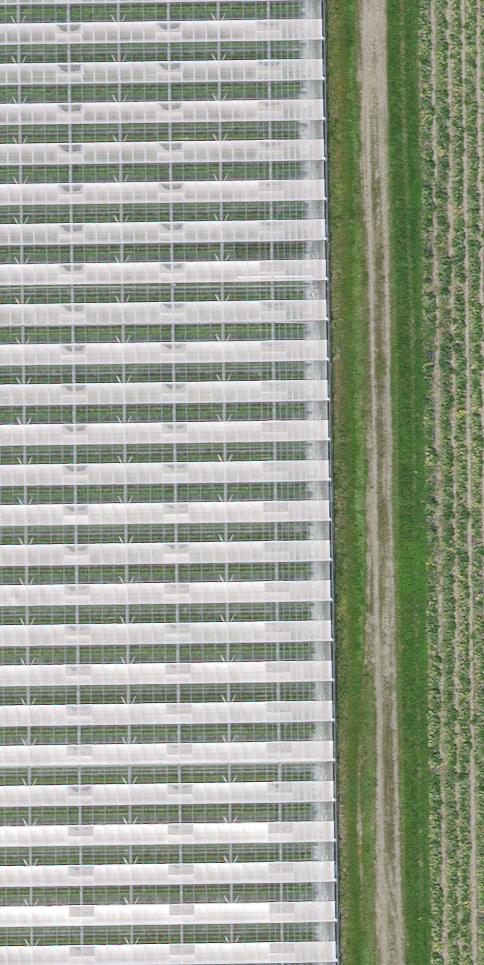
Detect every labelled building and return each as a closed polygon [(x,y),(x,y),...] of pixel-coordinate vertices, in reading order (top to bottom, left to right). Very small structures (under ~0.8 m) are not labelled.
[(323,0),(0,0),(0,964),(337,964),(323,0)]
